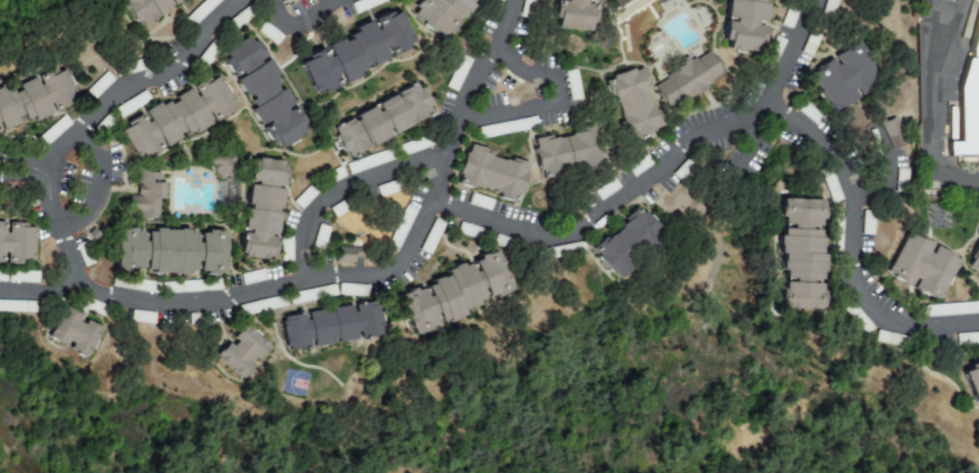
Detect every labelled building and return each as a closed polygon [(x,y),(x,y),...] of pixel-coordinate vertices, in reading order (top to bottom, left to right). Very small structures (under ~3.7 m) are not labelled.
[(125,1),(126,0),(180,0),(142,26),(125,1)] [(185,18),(193,26),(220,0),(204,0),(185,18)] [(383,0),(359,0),(350,4),(354,14),(384,2),(383,0)] [(418,11),(426,0),(476,0),(449,35),(418,11)] [(556,22),(558,0),(598,0),(596,26),(593,26),(593,33),(559,29),(559,23),(556,22)] [(728,22),(730,0),(767,0),(764,27),(761,27),(759,56),(723,52),(726,22),(728,22)] [(416,43),(407,47),(409,49),(392,57),(390,51),(387,53),(389,59),(374,66),(372,63),(365,66),(366,69),(358,73),(360,77),(345,84),(342,78),(339,80),(342,86),(326,93),(324,89),(317,93),(303,63),(310,60),(308,57),(325,49),(327,55),(330,54),(328,48),(343,40),(345,43),(352,40),(351,37),(359,33),(357,29),(372,22),(375,28),(378,26),(375,20),(391,13),(393,17),(402,13),(416,43)] [(257,31),(275,45),(281,36),(263,22),(257,31)] [(783,40),(773,37),(768,55),(778,58),(783,40)] [(255,96),(246,82),(251,79),(248,73),(242,77),(233,63),(239,59),(234,53),(257,38),(261,44),(266,41),(275,55),(270,58),(274,63),(279,60),(288,74),(283,77),(287,84),(282,88),(286,94),(291,91),(300,104),(295,108),(299,113),(304,110),(313,124),(308,127),(312,133),(290,149),(286,142),(280,146),(271,132),(276,128),(273,123),(267,127),(258,113),(263,110),(259,103),(264,99),(260,92),(255,96)] [(975,52),(978,39),(978,155),(951,155),(952,142),(964,141),(962,89),(971,61),(975,61),(975,52)] [(839,111),(813,75),(858,42),(884,78),(839,111)] [(455,91),(470,60),(461,55),(446,87),(455,91)] [(660,88),(713,55),(727,77),(675,111),(660,88)] [(665,127),(628,139),(609,81),(647,69),(665,127)] [(4,125),(0,126),(0,90),(4,88),(7,93),(14,90),(17,96),(24,92),(22,87),(36,80),(39,85),(44,83),(42,77),(57,70),(60,75),(66,72),(78,97),(71,100),(74,106),(59,113),(56,107),(50,110),(53,116),(39,123),(36,117),(29,121),(26,115),(18,118),(21,124),(7,131),(4,125)] [(113,80),(106,73),(87,90),(94,97),(113,80)] [(235,114),(153,160),(151,157),(143,162),(127,134),(135,130),(133,127),(215,81),(217,84),(225,80),(241,107),(233,111),(235,114)] [(336,125),(351,117),(353,121),(358,118),(357,114),(396,94),(398,98),(403,95),(401,92),(416,83),(431,112),(416,120),(414,117),(408,120),(410,123),(371,143),(370,139),(365,143),(367,146),(350,154),(336,125)] [(113,109),(119,118),(149,101),(144,91),(113,109)] [(821,117),(804,103),(798,111),(815,125),(821,117)] [(36,138),(43,146),(70,125),(63,116),(36,138)] [(478,128),(480,139),(537,128),(534,117),(478,128)] [(879,124),(892,150),(905,144),(892,117),(879,124)] [(595,127),(603,165),(545,179),(536,140),(595,127)] [(428,148),(425,137),(397,146),(401,156),(428,148)] [(530,163),(518,201),(461,182),(473,145),(530,163)] [(210,159),(229,148),(242,170),(223,181),(210,159)] [(345,164),(349,175),(390,161),(386,150),(345,164)] [(258,162),(258,159),(283,163),(283,165),(287,166),(274,260),(270,260),(269,263),(244,260),(244,256),(241,256),(255,161),(258,162)] [(820,172),(830,204),(840,200),(831,169),(820,172)] [(336,181),(336,179),(343,177),(341,170),(328,174),(331,182),(336,181)] [(139,197),(140,171),(155,171),(154,175),(160,175),(160,185),(165,186),(165,200),(160,200),(159,216),(151,216),(151,220),(143,220),(143,215),(131,215),(131,199),(143,200),(143,197),(139,197)] [(375,187),(379,197),(396,191),(392,181),(375,187)] [(220,182),(239,183),(239,206),(219,206),(220,182)] [(293,202),(300,210),(314,195),(307,187),(293,202)] [(783,254),(783,238),(785,238),(785,231),(785,225),(785,218),(783,218),(783,201),(824,202),(824,219),(822,219),(821,225),(821,232),(821,239),(824,239),(823,255),(825,255),(825,272),(823,272),(822,279),(822,285),(822,291),(825,291),(824,309),(784,308),(784,291),(786,291),(786,284),(786,279),(786,271),(784,271),(784,255),(783,254)] [(386,247),(397,252),(414,210),(404,205),(386,247)] [(638,209),(666,238),(623,280),(595,251),(638,209)] [(829,249),(840,249),(841,218),(830,218),(829,249)] [(429,255),(444,224),(434,219),(419,250),(429,255)] [(7,263),(0,263),(0,224),(9,225),(15,225),(31,226),(31,229),(39,230),(38,259),(38,261),(29,261),(29,265),(13,264),(7,263)] [(118,232),(226,232),(226,273),(118,273),(118,232)] [(919,238),(961,260),(941,297),(900,275),(919,238)] [(281,239),(280,261),(290,261),(291,239),(281,239)] [(971,258),(978,242),(978,270),(971,266),(974,259),(971,258)] [(336,263),(353,264),(354,249),(336,249),(336,263)] [(399,296),(401,295),(415,289),(433,281),(464,267),(481,259),(498,252),(515,290),(499,297),(481,305),(450,319),(433,327),(416,334),(399,296)] [(37,283),(37,272),(8,271),(8,282),(37,283)] [(35,313),(35,302),(0,301),(0,312),(35,313)] [(376,302),(377,307),(381,306),(386,336),(288,353),(283,323),(287,323),(286,318),(376,302)] [(918,305),(919,316),(978,314),(978,303),(918,305)] [(871,329),(852,305),(845,310),(864,334),(871,329)] [(77,325),(85,329),(89,322),(102,330),(84,360),(71,351),(75,344),(68,340),(64,347),(50,338),(68,309),(82,317),(77,325)] [(153,324),(154,313),(131,311),(130,322),(153,324)] [(246,328),(271,349),(258,367),(253,363),(248,368),(252,372),(241,386),(216,362),(227,350),(231,353),(236,348),(233,343),(246,328)] [(978,344),(978,333),(956,333),(956,344),(978,344)] [(971,365),(978,362),(978,404),(966,371),(973,368),(971,365)]
